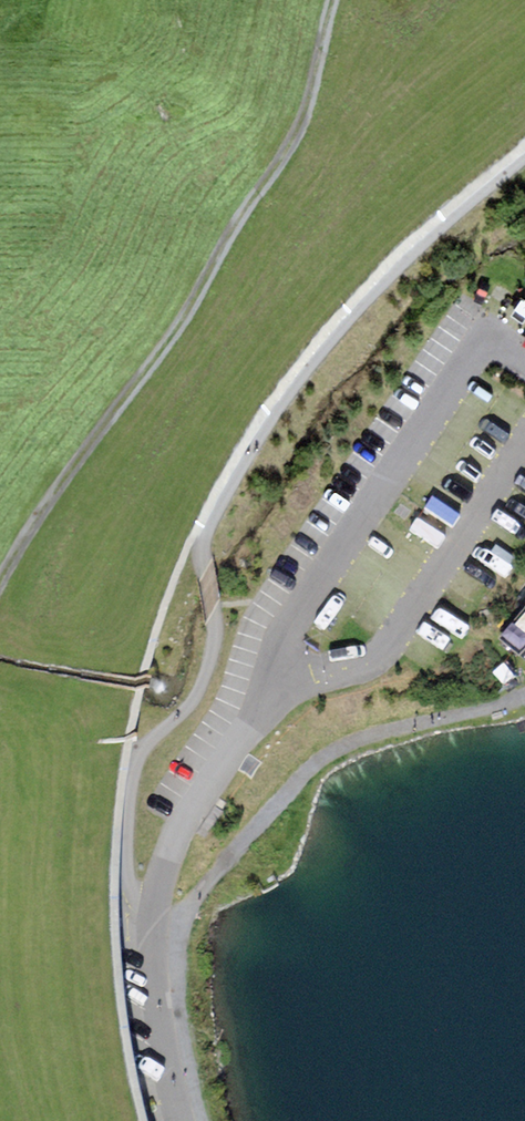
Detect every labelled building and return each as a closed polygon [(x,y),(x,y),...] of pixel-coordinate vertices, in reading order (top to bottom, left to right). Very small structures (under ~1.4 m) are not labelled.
[(514,329),(524,334),(524,308),(524,307),(514,329)]
